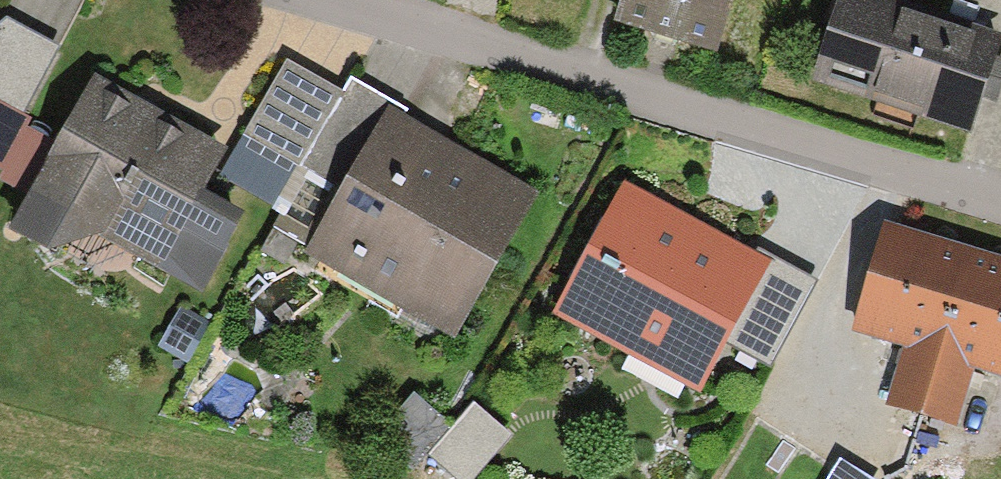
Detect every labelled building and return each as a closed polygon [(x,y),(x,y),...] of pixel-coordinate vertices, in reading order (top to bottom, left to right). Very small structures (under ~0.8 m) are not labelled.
[(713,28),(722,0),(619,0),(713,28)] [(897,0),(832,0),(815,58),(968,104),(990,28),(897,0)] [(51,40),(0,11),(0,92),(16,101),(51,40)] [(294,157),(302,143),(339,76),(281,45),(237,127),(294,157)] [(302,143),(357,174),(381,129),(398,98),(343,68),(339,76),(302,143)] [(210,143),(92,73),(31,176),(74,202),(83,187),(143,223),(167,183),(182,192),(210,143)] [(437,159),(381,129),(357,174),(327,227),(407,271),(400,285),(445,309),(514,184),(444,146),(437,159)] [(717,310),(741,264),(680,233),(690,215),(621,179),(590,239),(597,242),(568,297),(626,327),(632,315),(697,349),(717,310)] [(881,220),(852,313),(904,329),(884,393),(945,412),(965,345),(1000,356),(1000,257),(881,220)] [(741,264),(717,310),(775,340),(811,271),(753,241),(741,264)] [(448,422),(413,389),(388,415),(454,478),(486,446),(454,415),(448,422)] [(831,453),(815,478),(875,478),(831,453)]
